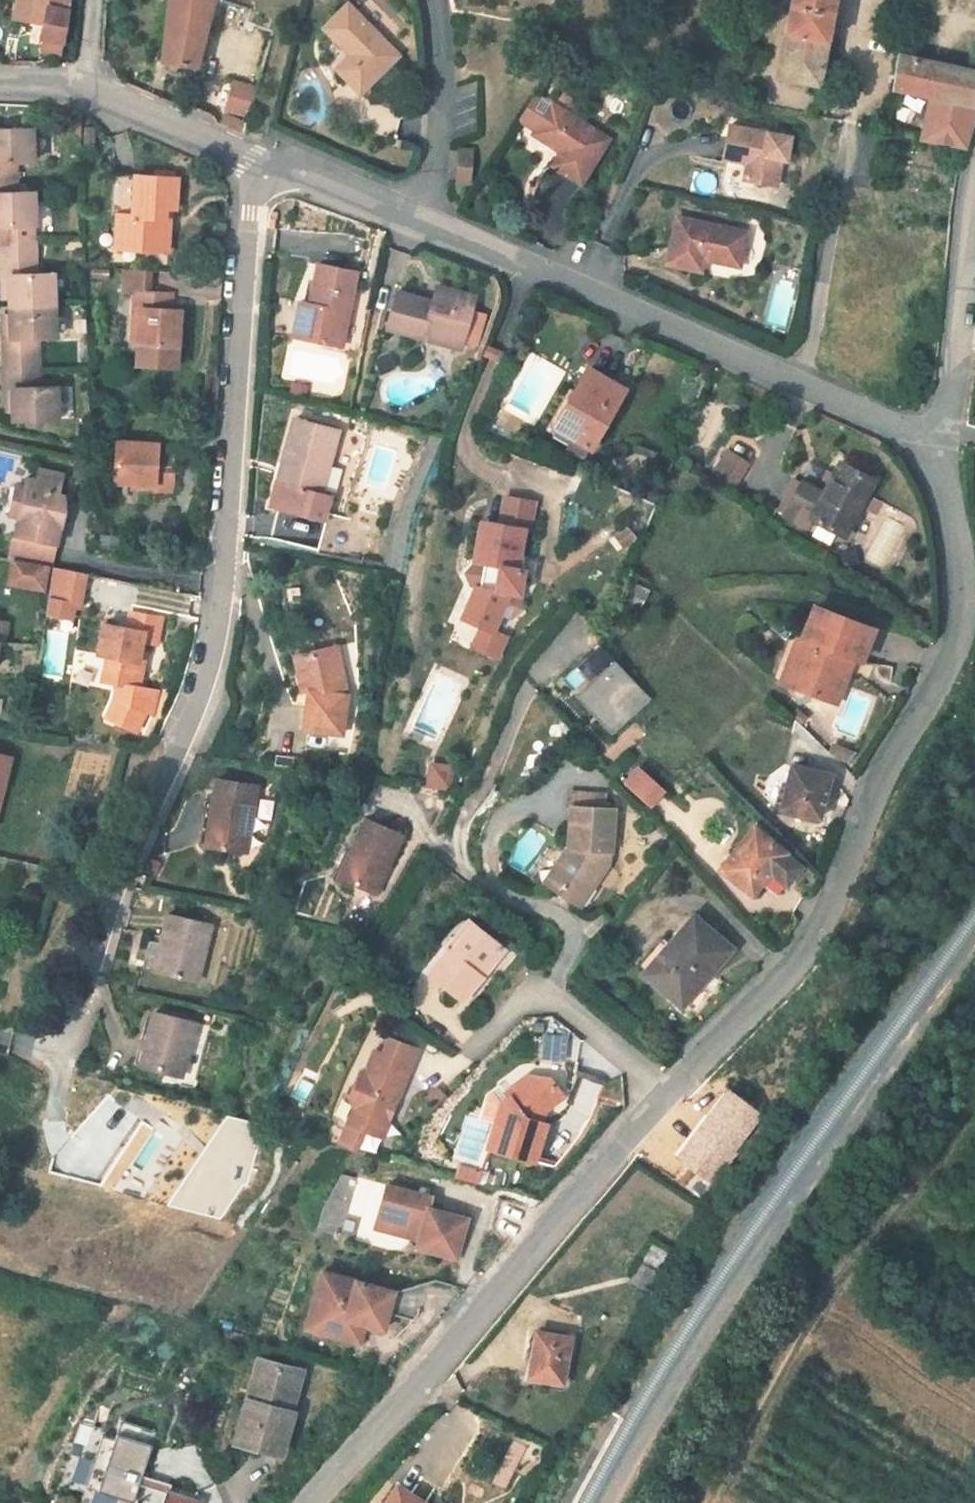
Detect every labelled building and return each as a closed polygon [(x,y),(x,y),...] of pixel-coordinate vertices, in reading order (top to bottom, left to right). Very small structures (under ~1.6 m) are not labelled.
[(70,9),(71,0),(16,0),(13,19),(45,24),(49,5),(70,9)] [(221,28),(225,11),(190,0),(183,0),(177,74),(209,79),(221,28)] [(808,97),(828,0),(781,0),(764,88),(808,97)] [(41,52),(63,55),(70,9),(49,5),(45,24),(41,52)] [(261,22),(225,11),(221,28),(255,38),(256,33),(259,34),(261,22)] [(412,66),(361,13),(338,36),(364,63),(349,78),(373,103),(412,66)] [(241,91),(268,99),(283,41),(259,34),(256,33),(255,38),(241,91)] [(919,112),(910,153),(954,161),(974,83),(974,46),(974,45),(966,84),(909,73),(887,69),(881,104),(919,112)] [(914,51),(891,47),(887,69),(909,73),(914,51)] [(623,156),(568,118),(548,148),(574,166),(565,180),(593,198),(623,156)] [(5,175),(0,175),(0,193),(31,192),(31,174),(51,173),(51,141),(4,142),(4,153),(5,175)] [(807,154),(746,141),(739,173),(762,178),(759,194),(791,200),(796,175),(803,175),(807,154)] [(475,149),(461,147),(459,162),(473,164),(475,149)] [(473,164),(459,162),(456,182),(469,184),(473,164)] [(126,223),(132,224),(130,256),(182,259),(182,239),(177,239),(179,215),(190,216),(191,184),(186,183),(167,183),(127,181),(126,223)] [(7,237),(6,206),(32,206),(31,192),(0,193),(0,237),(7,237)] [(49,206),(32,206),(6,206),(7,237),(0,237),(0,257),(14,257),(32,256),(32,238),(50,237),(49,206)] [(764,250),(693,234),(682,280),(716,288),(719,275),(756,283),(764,250)] [(14,257),(15,272),(50,271),(50,256),(32,256),(14,257)] [(24,290),(24,310),(24,320),(69,319),(69,291),(50,291),(50,271),(15,272),(15,290),(24,290)] [(365,282),(326,276),(319,317),(313,351),(352,358),(365,282)] [(148,299),(161,299),(161,278),(135,277),(134,298),(144,299),(148,299)] [(15,290),(15,310),(24,310),(24,290),(15,290)] [(443,313),(407,302),(396,340),(432,351),(435,342),(472,353),(487,308),(449,296),(443,313)] [(186,319),(186,300),(161,299),(148,299),(146,371),(194,372),(196,320),(186,319)] [(308,315),(302,349),(313,351),(319,317),(308,315)] [(70,350),(69,319),(24,320),(25,330),(25,350),(15,350),(16,370),(52,370),(51,351),(70,350)] [(25,330),(15,330),(15,350),(25,350),(25,330)] [(432,351),(470,363),(472,353),(435,342),(432,351)] [(16,384),(51,384),(52,370),(16,370),(16,384)] [(71,404),(53,404),(51,384),(16,384),(17,404),(25,405),(26,426),(25,435),(72,435),(71,404)] [(605,460),(637,406),(604,386),(570,439),(605,460)] [(17,404),(17,426),(26,426),(25,405),(17,404)] [(339,508),(357,445),(314,432),(303,470),(314,473),(307,500),(295,496),(289,519),(341,534),(348,511),(339,508)] [(738,485),(752,462),(725,446),(711,470),(738,485)] [(180,451),(139,449),(137,491),(163,491),(179,492),(180,499),(195,499),(197,459),(179,459),(180,451)] [(295,496),(307,500),(314,473),(303,470),(295,496)] [(15,503),(11,521),(22,523),(17,542),(58,553),(67,518),(56,516),(60,502),(65,482),(43,477),(40,487),(32,485),(30,494),(27,506),(15,503)] [(848,480),(832,510),(808,500),(791,535),(814,547),(820,535),(853,551),(881,495),(848,480)] [(15,503),(27,506),(30,494),(18,491),(15,503)] [(67,504),(60,502),(56,516),(67,518),(67,504)] [(489,598),(485,597),(470,629),(487,638),(500,645),(519,606),(530,607),(534,582),(527,581),(534,541),(489,533),(482,574),(493,576),(489,598)] [(17,542),(12,558),(17,559),(51,566),(55,567),(58,553),(17,542)] [(17,559),(14,581),(48,588),(51,566),(17,559)] [(84,607),(90,576),(58,570),(53,601),(79,606),(84,607)] [(79,606),(53,601),(51,613),(77,618),(79,606)] [(97,655),(107,657),(102,682),(122,686),(139,690),(140,688),(145,663),(139,662),(143,641),(157,644),(162,617),(131,611),(127,630),(103,626),(97,655)] [(868,682),(882,646),(827,623),(803,681),(812,685),(804,704),(841,721),(859,678),(868,682)] [(4,678),(8,652),(16,653),(19,631),(0,628),(0,677),(4,678)] [(512,652),(500,645),(487,638),(477,658),(502,671),(512,652)] [(352,740),(357,698),(347,651),(312,658),(319,693),(313,734),(352,740)] [(305,660),(312,694),(319,693),(312,658),(305,660)] [(584,702),(624,667),(621,664),(581,699),(584,702)] [(656,703),(624,667),(584,702),(615,738),(656,703)] [(803,681),(796,699),(804,704),(812,685),(803,681)] [(139,690),(122,686),(119,700),(112,716),(142,729),(150,712),(154,691),(140,688),(139,690)] [(10,834),(27,767),(0,761),(0,832),(10,834)] [(451,776),(428,772),(425,794),(448,798),(451,776)] [(650,777),(637,792),(656,808),(669,793),(650,777)] [(834,789),(797,779),(786,823),(824,833),(834,789)] [(257,852),(265,789),(225,784),(221,815),(227,816),(222,846),(257,852)] [(585,802),(584,815),(629,816),(630,804),(585,802)] [(215,814),(211,845),(222,846),(227,816),(221,815),(215,814)] [(627,859),(629,816),(584,815),(582,859),(587,858),(586,866),(577,865),(562,886),(590,906),(601,890),(608,895),(623,873),(624,859),(627,859)] [(412,846),(375,831),(354,882),(392,898),(412,846)] [(762,845),(758,841),(741,864),(746,868),(762,845)] [(803,878),(788,867),(790,865),(762,845),(746,868),(741,864),(727,885),(759,909),(775,885),(792,896),(803,878)] [(590,906),(562,886),(558,892),(593,918),(608,895),(601,890),(590,906)] [(181,949),(187,951),(181,977),(219,986),(231,932),(188,921),(181,949)] [(497,931),(473,957),(479,962),(503,936),(497,931)] [(452,980),(486,1013),(532,963),(503,936),(479,962),(473,957),(452,980)] [(744,984),(755,972),(717,936),(706,947),(744,984)] [(697,1024),(721,995),(728,1001),(744,984),(706,947),(665,995),(697,1024)] [(168,1031),(162,1030),(151,1073),(199,1085),(213,1031),(172,1020),(168,1031)] [(568,1060),(572,1037),(546,1032),(542,1056),(568,1060)] [(400,1126),(407,1112),(411,1114),(428,1075),(399,1064),(394,1061),(385,1080),(376,1082),(355,1131),(399,1150),(408,1129),(400,1126)] [(522,1128),(515,1126),(506,1155),(552,1170),(566,1130),(557,1127),(562,1116),(584,1105),(576,1087),(569,1084),(553,1080),(529,1093),(533,1106),(526,1112),(522,1128)] [(713,1179),(763,1117),(726,1088),(677,1150),(713,1179)] [(214,1146),(227,1151),(223,1161),(245,1168),(260,1126),(225,1114),(214,1146)] [(469,1117),(460,1159),(483,1163),(492,1122),(469,1117)] [(449,1211),(403,1198),(394,1231),(402,1233),(412,1243),(411,1246),(437,1253),(435,1260),(473,1271),(484,1232),(446,1222),(449,1211)] [(402,1233),(394,1231),(391,1241),(411,1246),(412,1243),(402,1233)] [(409,1300),(336,1279),(329,1304),(343,1309),(334,1340),(374,1352),(379,1333),(398,1338),(403,1321),(409,1300)] [(452,1291),(409,1300),(403,1321),(428,1328),(452,1291)] [(343,1309),(329,1304),(320,1336),(334,1340),(343,1309)] [(578,1346),(544,1343),(538,1389),(572,1392),(578,1346)] [(266,1410),(259,1409),(248,1449),(295,1463),(306,1422),(300,1420),(311,1380),(277,1370),(266,1410)] [(102,1490),(98,1502),(148,1502),(169,1435),(134,1424),(128,1442),(85,1428),(69,1480),(102,1490)]
